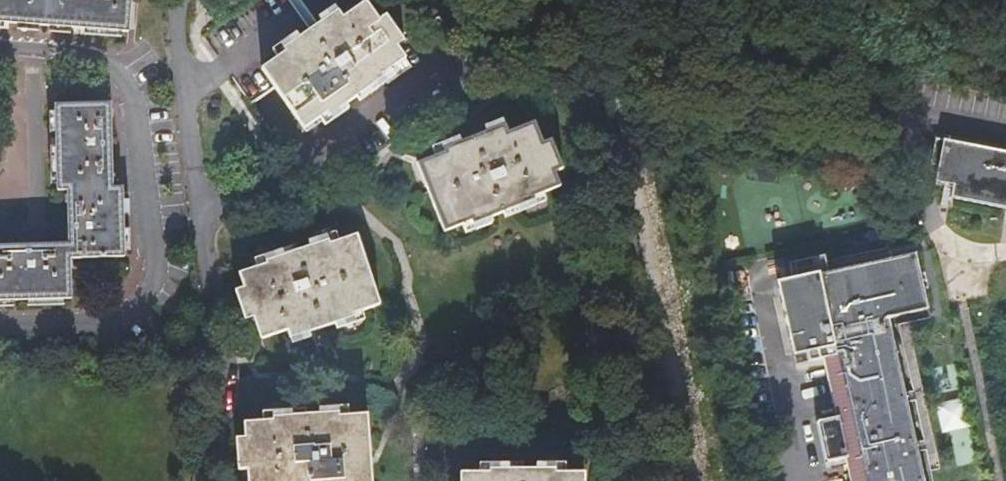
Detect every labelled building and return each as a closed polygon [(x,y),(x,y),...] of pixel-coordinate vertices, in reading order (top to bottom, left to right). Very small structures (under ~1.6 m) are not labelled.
[(131,34),(134,0),(0,0),(0,26),(131,34)] [(285,52),(262,69),(306,134),(379,82),(383,87),(409,69),(396,49),(400,44),(382,18),(376,22),(361,0),(359,0),(339,15),(335,11),(282,48),(285,52)] [(108,191),(107,108),(51,108),(53,193),(65,193),(65,245),(0,248),(0,305),(67,303),(67,263),(121,260),(119,191),(108,191)] [(505,125),(443,149),(445,154),(418,164),(443,232),(471,221),(473,226),(535,201),(533,197),(560,186),(555,173),(564,170),(553,141),(543,144),(534,124),(509,134),(505,125)] [(964,143),(952,194),(1005,207),(1005,152),(964,143)] [(347,235),(233,278),(256,339),(280,329),(284,339),(374,306),(347,235)] [(823,287),(822,284),(781,294),(794,358),(835,349),(864,480),(922,480),(889,329),(929,320),(914,250),(888,254),(891,273),(823,287)] [(271,415),(271,422),(242,423),(243,440),(235,440),(237,470),(246,470),(247,480),(370,480),(367,416),(338,418),(338,412),(271,415)] [(486,469),(486,475),(459,475),(459,480),(583,480),(583,474),(553,475),(553,468),(486,469)]
